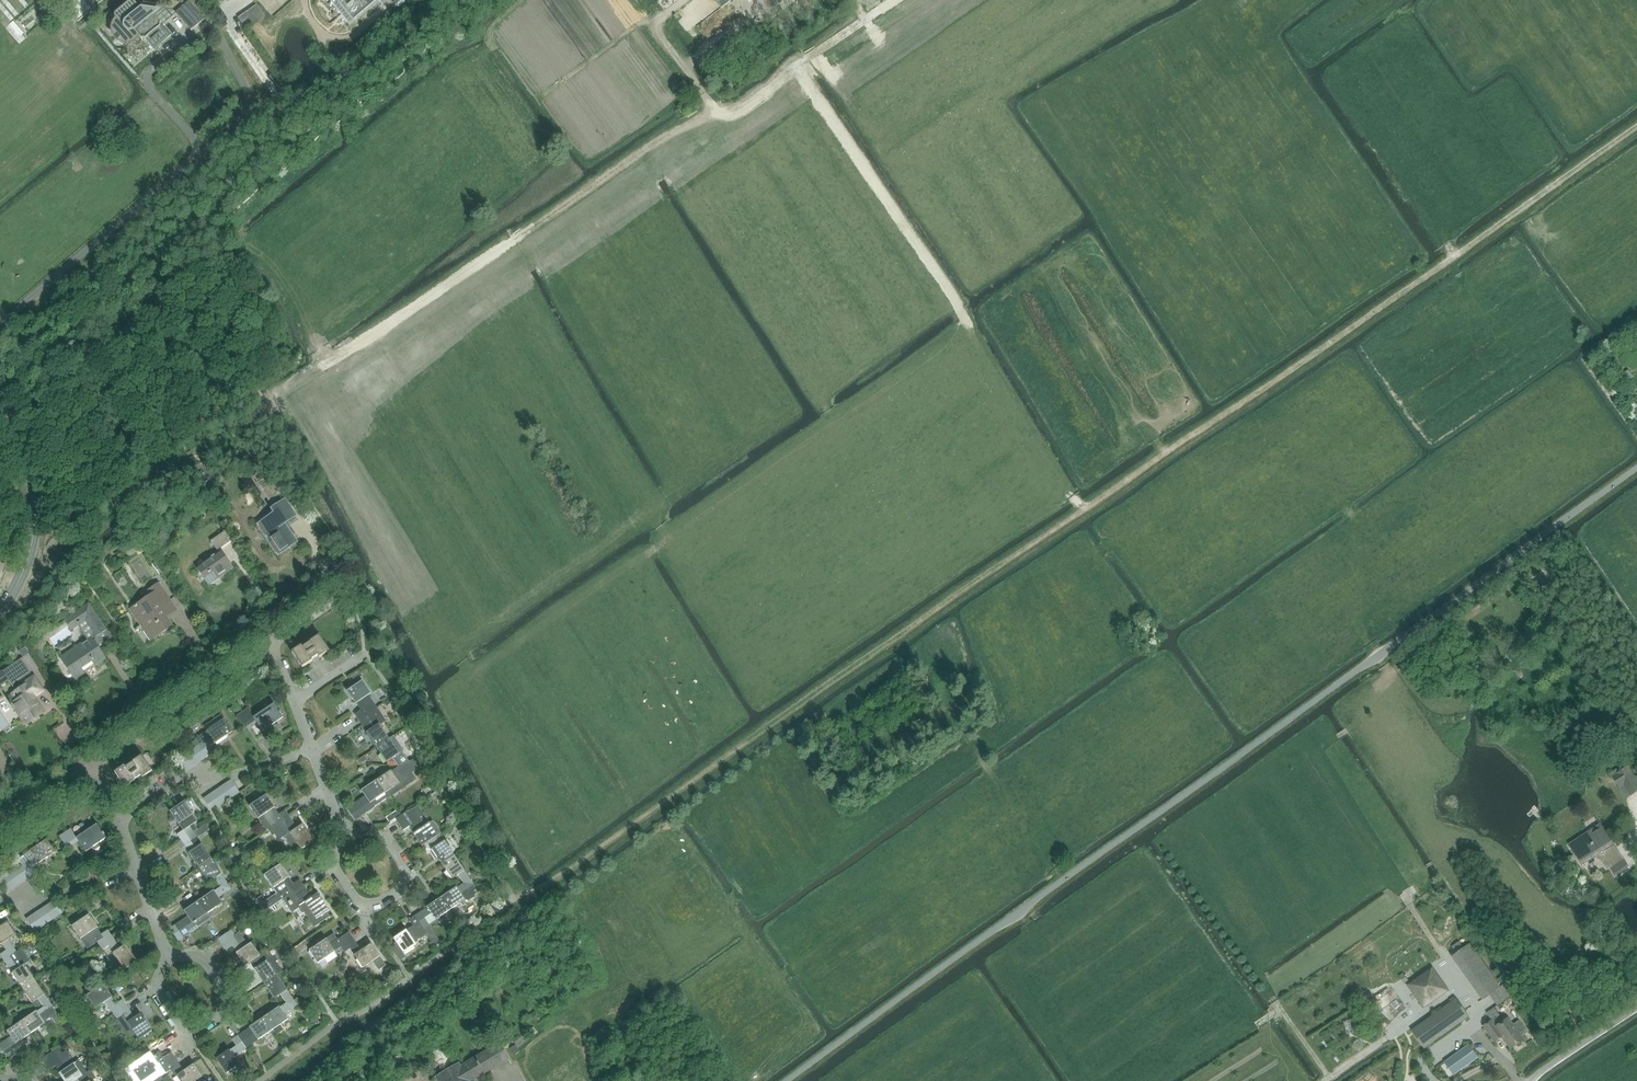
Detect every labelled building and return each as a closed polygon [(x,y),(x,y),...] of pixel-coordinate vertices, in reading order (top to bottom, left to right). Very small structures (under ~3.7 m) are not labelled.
[(62,12),(70,4),(67,0),(52,0),(62,12)] [(123,41),(127,41),(131,40),(134,37),(136,34),(143,42),(146,39),(153,48),(157,45),(162,41),(166,38),(170,34),(161,24),(153,15),(159,9),(143,7),(141,9),(133,0),(123,0),(109,12),(118,23),(116,26),(115,29),(115,33),(117,37),(120,39),(123,41)] [(378,1),(377,0),(324,0),(334,12),(337,9),(342,14),(344,17),(347,21),(350,25),(362,15),(367,11),(370,8),(378,1)] [(393,4),(395,6),(397,8),(404,2),(407,0),(398,0),(393,4)] [(720,8),(721,8),(730,1),(729,0),(714,0),(720,8)] [(189,28),(190,30),(203,19),(188,1),(175,12),(176,13),(178,15),(182,20),(185,24),(189,28)] [(257,5),(238,18),(245,27),(247,26),(263,14),(257,5)] [(727,117),(716,124),(719,129),(730,122),(727,117)] [(259,482),(265,491),(269,491),(275,487),(265,472),(258,477),(261,481),(259,482)] [(204,473),(191,482),(204,500),(211,495),(205,487),(206,482),(209,480),(204,473)] [(258,524),(278,554),(296,542),(286,528),(297,520),(284,500),(273,508),(275,512),(258,524)] [(210,541),(217,551),(231,541),(225,531),(210,541)] [(132,542),(122,548),(128,558),(139,552),(132,542)] [(222,551),(196,568),(208,585),(234,568),(222,551)] [(149,566),(156,576),(161,572),(154,563),(149,566)] [(149,594),(129,609),(144,631),(149,628),(155,637),(172,626),(166,617),(177,610),(159,582),(146,590),(149,594)] [(88,603),(87,603),(63,620),(70,631),(84,621),(95,637),(107,630),(88,603)] [(309,642),(309,643),(303,648),(302,646),(292,653),(302,668),(312,661),(311,660),(318,656),(319,658),(330,651),(319,635),(309,642)] [(90,636),(60,657),(75,679),(84,673),(81,668),(92,660),(95,664),(105,658),(90,636)] [(25,647),(19,651),(23,656),(29,652),(25,647)] [(36,653),(41,661),(46,658),(40,650),(36,653)] [(9,680),(12,685),(21,678),(12,664),(3,671),(0,672),(0,687),(9,680)] [(352,676),(355,680),(362,676),(359,671),(352,676)] [(43,691),(33,676),(23,683),(23,685),(10,694),(14,700),(10,703),(21,719),(23,717),(28,723),(42,714),(34,702),(36,700),(34,697),(43,691)] [(355,714),(359,720),(377,707),(372,700),(373,699),(370,694),(371,693),(362,681),(347,691),(356,704),(356,703),(361,710),(355,714)] [(254,717),(247,708),(236,716),(245,728),(256,720),(263,731),(284,717),(274,703),(254,717)] [(359,720),(367,732),(372,728),(379,724),(380,725),(386,721),(377,707),(359,720)] [(204,726),(207,730),(194,738),(198,744),(199,744),(208,757),(212,754),(213,753),(208,747),(215,742),(216,743),(233,732),(221,715),(204,726)] [(366,732),(376,747),(389,739),(380,725),(379,724),(372,728),(367,732),(366,732)] [(1632,748),(1625,737),(1621,740),(1628,751),(1632,748)] [(386,762),(392,758),(398,767),(399,767),(400,768),(406,764),(399,754),(389,739),(376,747),(386,762)] [(199,744),(198,744),(193,747),(202,760),(208,757),(199,744)] [(193,747),(188,751),(196,764),(202,760),(193,747)] [(188,751),(182,755),(191,768),(196,764),(188,751)] [(191,768),(182,755),(176,759),(185,772),(191,768)] [(132,762),(132,763),(126,768),(125,766),(115,773),(125,788),(135,781),(135,780),(141,776),(142,778),(153,771),(142,756),(132,762)] [(391,770),(376,780),(385,793),(399,783),(395,777),(409,768),(406,764),(400,768),(399,767),(398,767),(392,771),(391,770)] [(1610,773),(1608,774),(1626,799),(1636,792),(1636,775),(1635,776),(1627,765),(1616,773),(1619,777),(1615,780),(1610,773)] [(231,780),(226,784),(234,796),(240,792),(231,780)] [(256,789),(261,786),(257,780),(252,783),(256,789)] [(361,791),(365,797),(353,805),(362,817),(366,814),(367,813),(374,809),(373,807),(388,797),(385,793),(376,780),(372,783),(369,785),(361,791)] [(226,784),(220,788),(228,800),(234,796),(226,784)] [(220,788),(215,792),(223,804),(228,800),(220,788)] [(215,792),(209,795),(218,807),(223,804),(215,792)] [(271,828),(273,827),(289,816),(286,811),(285,810),(279,815),(274,808),(275,807),(271,801),(269,799),(266,794),(249,806),(257,819),(263,815),(271,828)] [(218,807),(209,795),(204,799),(212,811),(218,807)] [(69,801),(63,805),(67,809),(72,805),(69,801)] [(178,824),(179,824),(184,830),(177,834),(181,840),(194,832),(185,819),(193,814),(185,801),(170,811),(178,824)] [(353,805),(347,809),(356,821),(362,817),(353,805)] [(410,826),(414,833),(420,828),(425,825),(420,817),(424,815),(418,806),(409,812),(408,811),(400,816),(396,819),(404,830),(410,826)] [(390,823),(396,819),(400,816),(396,810),(386,817),(390,823)] [(278,833),(280,831),(284,838),(286,837),(295,849),(299,846),(302,850),(314,841),(303,824),(297,828),(289,816),(273,827),(278,833)] [(422,846),(428,842),(436,836),(428,823),(425,825),(420,828),(414,833),(413,833),(422,846)] [(59,836),(68,848),(78,841),(86,852),(107,838),(97,824),(76,838),(71,828),(59,836)] [(1628,867),(1615,847),(1613,844),(1601,825),(1571,844),(1578,855),(1576,856),(1582,865),(1598,854),(1607,869),(1610,867),(1615,875),(1628,867)] [(189,853),(199,868),(212,859),(201,844),(196,848),(191,842),(198,837),(194,832),(181,840),(190,852),(189,853)] [(431,849),(442,864),(454,856),(444,840),(442,842),(437,835),(436,836),(428,842),(432,849),(431,849)] [(29,850),(18,859),(22,864),(30,877),(36,873),(31,867),(38,863),(39,864),(56,852),(47,839),(29,850)] [(472,845),(465,849),(469,855),(476,850),(472,845)] [(284,851),(273,858),(277,864),(288,856),(284,851)] [(452,879),(458,875),(463,883),(464,883),(465,885),(471,882),(464,871),(464,870),(454,856),(442,864),(452,879)] [(221,887),(223,889),(229,885),(221,874),(222,874),(212,859),(199,868),(209,883),(215,878),(221,887)] [(22,864),(16,868),(25,881),(30,877),(22,864)] [(282,881),(290,894),(303,885),(299,880),(293,884),(289,877),(290,877),(281,864),(263,876),(272,888),(282,881)] [(16,868),(11,872),(19,884),(25,881),(16,868)] [(11,872),(5,875),(14,888),(19,884),(11,872)] [(5,875),(0,879),(0,881),(8,892),(14,888),(5,875)] [(456,887),(441,897),(450,910),(462,902),(464,900),(469,901),(474,897),(475,893),(474,892),(476,890),(471,882),(465,885),(464,883),(463,883),(464,883),(457,888),(456,887)] [(214,890),(199,901),(207,913),(235,895),(231,889),(229,885),(223,889),(221,887),(214,891),(214,890)] [(290,894),(283,899),(292,912),(300,907),(314,927),(330,916),(327,912),(329,910),(318,893),(312,897),(306,890),(303,885),(290,894)] [(427,908),(415,916),(423,928),(429,924),(435,920),(450,910),(441,897),(426,907),(427,908)] [(55,901),(49,904),(57,917),(63,913),(55,901)] [(188,917),(176,925),(184,937),(189,934),(190,933),(189,932),(211,918),(209,916),(207,913),(199,901),(184,911),(188,917)] [(49,904),(43,908),(52,920),(57,917),(49,904)] [(43,908),(38,912),(46,924),(52,920),(43,908)] [(38,912),(32,915),(40,928),(46,924),(38,912)] [(40,928),(32,915),(27,919),(35,931),(40,928)] [(97,942),(99,945),(112,936),(107,930),(101,934),(97,928),(98,927),(94,921),(92,919),(89,915),(72,926),(87,949),(97,942)] [(423,928),(415,916),(409,920),(413,926),(407,931),(406,930),(393,938),(404,954),(416,945),(413,940),(423,933),(420,930),(423,928)] [(270,921),(276,929),(281,926),(275,918),(270,921)] [(4,960),(17,952),(17,951),(8,939),(16,934),(8,921),(0,927),(0,943),(1,944),(2,944),(6,950),(0,954),(4,960)] [(450,926),(456,935),(463,930),(457,921),(450,926)] [(429,924),(423,928),(427,933),(427,934),(433,930),(429,924)] [(176,925),(170,929),(178,941),(184,937),(176,925)] [(219,939),(223,945),(235,936),(230,931),(219,939)] [(344,952),(345,952),(341,946),(353,938),(349,933),(349,932),(338,940),(334,934),(309,950),(318,963),(333,952),(335,955),(343,950),(344,952)] [(251,962),(263,954),(262,953),(259,955),(251,943),(248,944),(241,933),(235,937),(235,936),(223,945),(226,950),(232,946),(237,953),(236,953),(245,966),(251,962)] [(112,936),(99,945),(102,950),(108,946),(124,970),(137,961),(126,944),(120,948),(112,936)] [(437,936),(431,940),(435,946),(441,942),(437,936)] [(341,946),(345,952),(350,948),(354,955),(363,968),(373,961),(379,970),(386,965),(371,943),(361,950),(356,943),(353,938),(341,946)] [(306,941),(299,945),(303,951),(310,946),(308,945),(306,941)] [(1452,956),(1483,1000),(1501,986),(1470,943),(1452,956)] [(278,954),(282,951),(278,944),(273,947),(278,954)] [(12,973),(22,988),(34,979),(24,964),(29,961),(21,948),(17,951),(17,952),(4,960),(13,972),(12,973)] [(254,969),(264,984),(277,975),(267,960),(263,954),(251,962),(255,968),(254,969)] [(286,1003),(287,1003),(288,1005),(294,1001),(294,1000),(286,990),(287,990),(277,975),(264,984),(275,999),(281,995),(286,1003)] [(44,1007),(46,1009),(51,1005),(44,994),(34,979),(22,988),(32,1003),(38,999),(44,1007)] [(104,984),(87,996),(95,1008),(105,1001),(114,1014),(126,1006),(122,1000),(116,1004),(112,997),(113,997),(108,991),(107,988),(104,984)] [(1456,998),(1411,1031),(1424,1049),(1470,1017),(1456,998)] [(279,1007),(264,1017),(273,1029),(288,1019),(284,1014),(297,1005),(294,1001),(288,1005),(287,1003),(286,1003),(280,1007),(279,1007)] [(19,1017),(22,1021),(30,1033),(45,1023),(44,1022),(57,1013),(54,1009),(53,1007),(51,1005),(46,1009),(44,1007),(37,1011),(29,1016),(26,1012),(19,1017)] [(126,1006),(114,1014),(117,1019),(118,1019),(128,1033),(132,1030),(134,1033),(139,1040),(152,1031),(141,1014),(135,1018),(129,1010),(126,1006)] [(1492,1021),(1499,1015),(1494,1008),(1486,1013),(1492,1021)] [(101,1021),(97,1016),(92,1019),(97,1025),(101,1021)] [(250,1028),(238,1036),(246,1048),(258,1040),(273,1029),(264,1017),(249,1027),(250,1028)] [(1502,1038),(1511,1050),(1524,1040),(1521,1035),(1526,1031),(1519,1021),(1513,1025),(1509,1018),(1497,1027),(1492,1020),(1484,1026),(1495,1043),(1502,1038)] [(7,1057),(20,1048),(16,1043),(30,1033),(22,1021),(18,1024),(14,1026),(7,1031),(11,1037),(0,1044),(0,1047),(7,1057)] [(246,1048),(238,1036),(232,1040),(236,1046),(230,1050),(229,1050),(216,1058),(227,1073),(239,1065),(233,1056),(246,1048)] [(498,1042),(460,1065),(459,1062),(436,1075),(439,1080),(472,1080),(483,1074),(508,1058),(498,1042)] [(509,1048),(514,1055),(520,1051),(515,1044),(509,1048)] [(1450,1059),(1458,1071),(1477,1058),(1469,1046),(1450,1059)] [(37,1049),(36,1054),(39,1059),(45,1056),(39,1047),(37,1049)] [(86,1073),(87,1072),(79,1060),(74,1063),(66,1051),(62,1053),(58,1047),(54,1050),(54,1051),(58,1056),(45,1065),(49,1070),(55,1066),(60,1073),(59,1073),(64,1080),(74,1080),(86,1073)] [(41,1059),(45,1065),(58,1056),(54,1051),(51,1052),(47,1055),(41,1059)] [(168,1072),(164,1066),(176,1058),(172,1052),(153,1065),(149,1059),(132,1071),(139,1080),(143,1080),(157,1072),(157,1071),(163,1067),(167,1073),(168,1072)] [(264,1065),(255,1052),(251,1055),(260,1068),(264,1065)] [(95,1058),(90,1061),(94,1068),(100,1065),(95,1058)] [(164,1066),(168,1072),(171,1070),(175,1076),(177,1075),(181,1080),(204,1080),(205,1080),(203,1076),(194,1063),(184,1070),(176,1058),(164,1066)] [(90,1080),(95,1077),(91,1070),(86,1074),(86,1073),(74,1080),(90,1080)]
